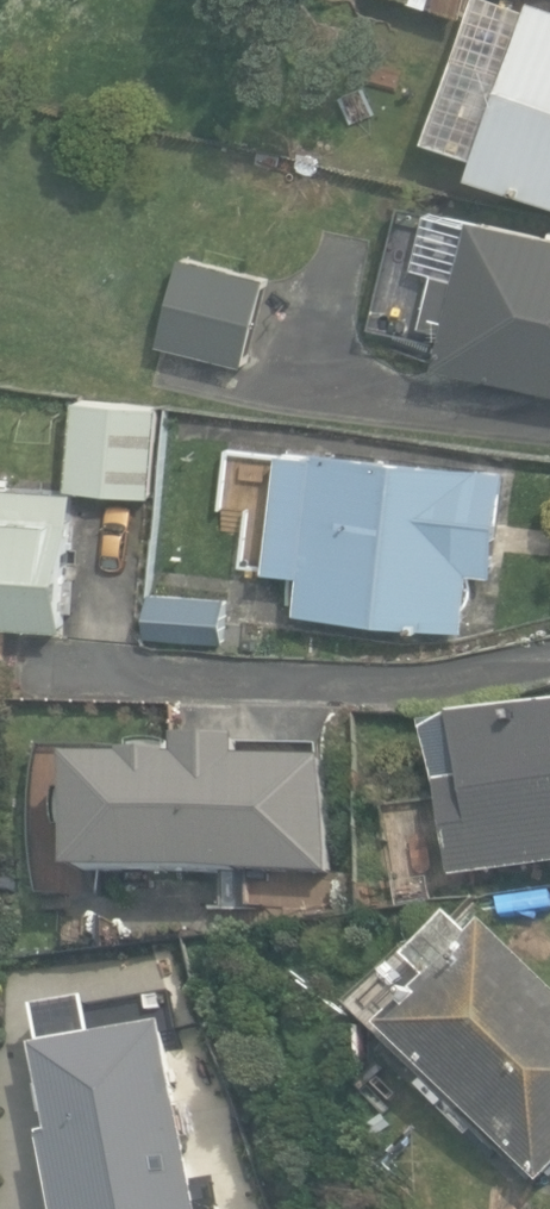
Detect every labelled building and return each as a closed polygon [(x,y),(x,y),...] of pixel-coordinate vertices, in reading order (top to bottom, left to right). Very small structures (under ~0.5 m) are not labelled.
[(466,9),(469,0),(434,0),(466,9)] [(469,163),(549,190),(549,0),(527,0),(469,163)] [(473,206),(472,211),(430,202),(414,256),(437,261),(422,316),(442,321),(433,356),(549,383),(549,223),(473,206)] [(159,339),(244,360),(267,270),(181,249),(159,339)] [(74,392),(66,483),(75,483),(150,491),(159,400),(74,392)] [(298,565),(294,606),(463,625),(470,566),(496,569),(508,462),(319,441),(318,447),(278,443),(265,561),(298,565)] [(75,483),(66,483),(0,478),(0,617),(63,623),(75,483)] [(549,862),(549,697),(455,711),(456,717),(428,721),(450,876),(549,862)] [(326,870),(327,741),(241,740),(241,732),(179,732),(179,749),(66,748),(66,868),(326,870)] [(483,917),(469,931),(450,911),(409,952),(429,971),(379,1021),(539,1178),(549,1168),(549,983),(483,917)] [(37,1131),(53,1208),(200,1208),(162,1016),(31,1042),(48,1129),(37,1131)]
